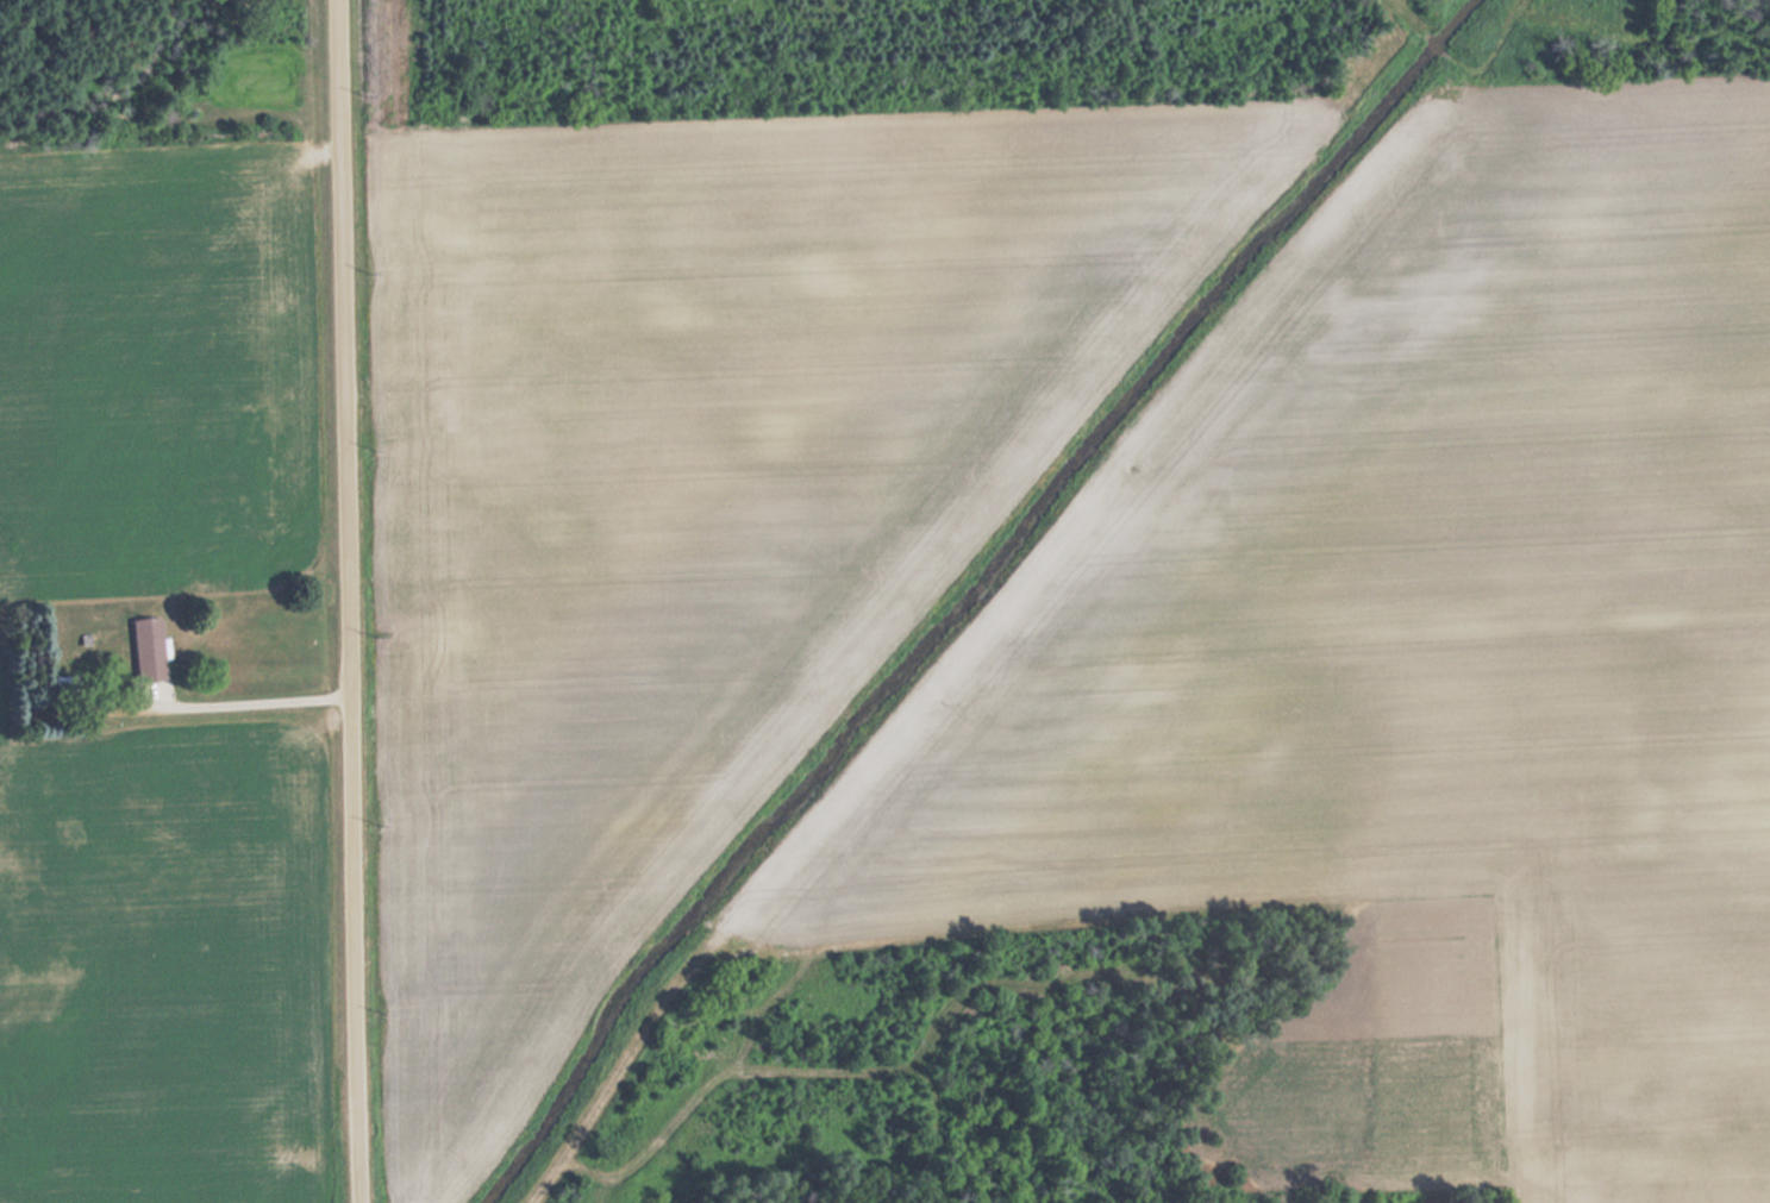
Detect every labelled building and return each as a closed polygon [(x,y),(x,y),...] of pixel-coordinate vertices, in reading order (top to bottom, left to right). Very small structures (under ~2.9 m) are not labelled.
[(128,680),(159,680),(157,616),(127,617),(128,680)]
